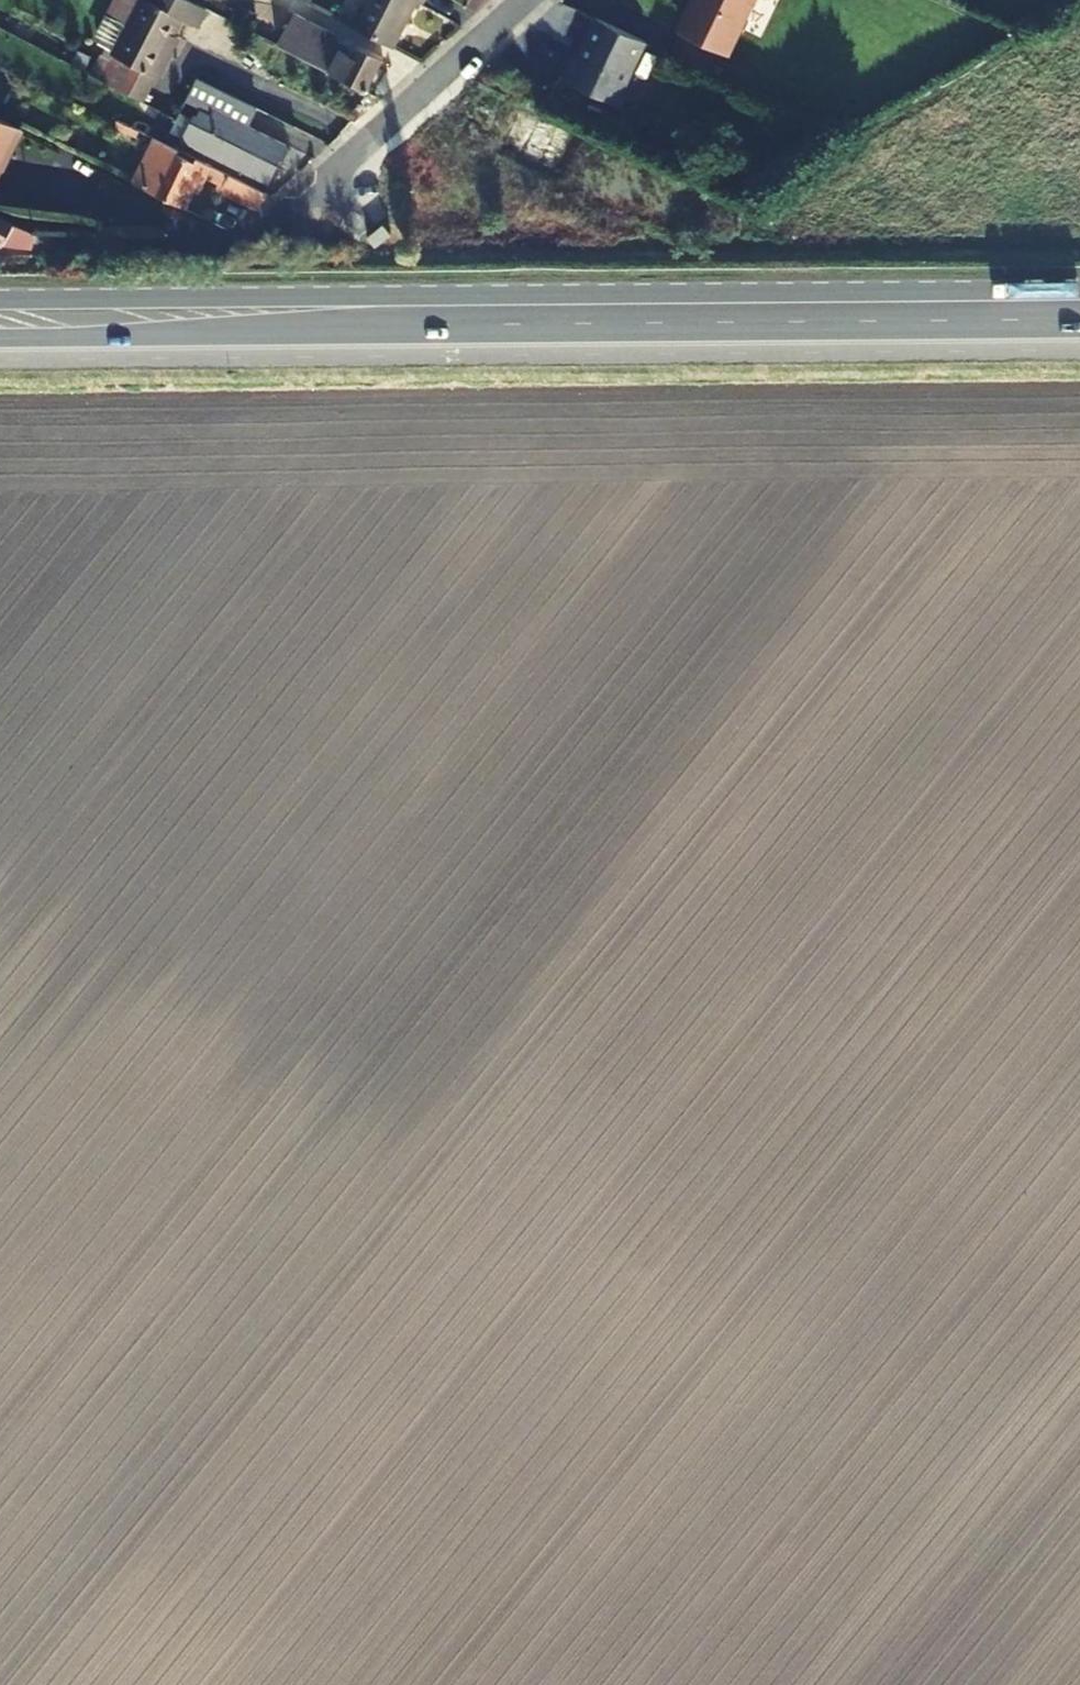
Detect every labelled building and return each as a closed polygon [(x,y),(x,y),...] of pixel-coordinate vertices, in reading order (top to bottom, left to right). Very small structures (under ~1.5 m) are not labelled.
[(141,98),(168,49),(164,48),(181,16),(195,23),(203,7),(200,5),(197,4),(190,0),(138,0),(127,21),(111,52),(99,76),(141,98)] [(402,45),(425,2),(431,4),(433,0),(373,0),(360,24),(402,45)] [(752,0),(684,0),(671,29),(729,54),(752,0)] [(111,52),(127,21),(109,12),(93,43),(111,52)] [(294,12),(277,45),(364,90),(366,87),(375,68),(375,67),(380,57),(356,45),(351,54),(342,50),(344,45),(332,39),(335,33),(294,12)] [(616,103),(643,43),(593,20),(566,80),(616,103)] [(254,106),(192,75),(181,95),(199,104),(180,139),(266,182),(283,144),(245,125),(254,106)] [(17,128),(0,120),(0,164),(17,128)] [(255,209),(263,192),(152,136),(128,182),(173,204),(184,185),(195,191),(204,174),(224,184),(220,192),(255,209)] [(0,219),(0,238),(3,234),(22,243),(27,234),(0,219)]
